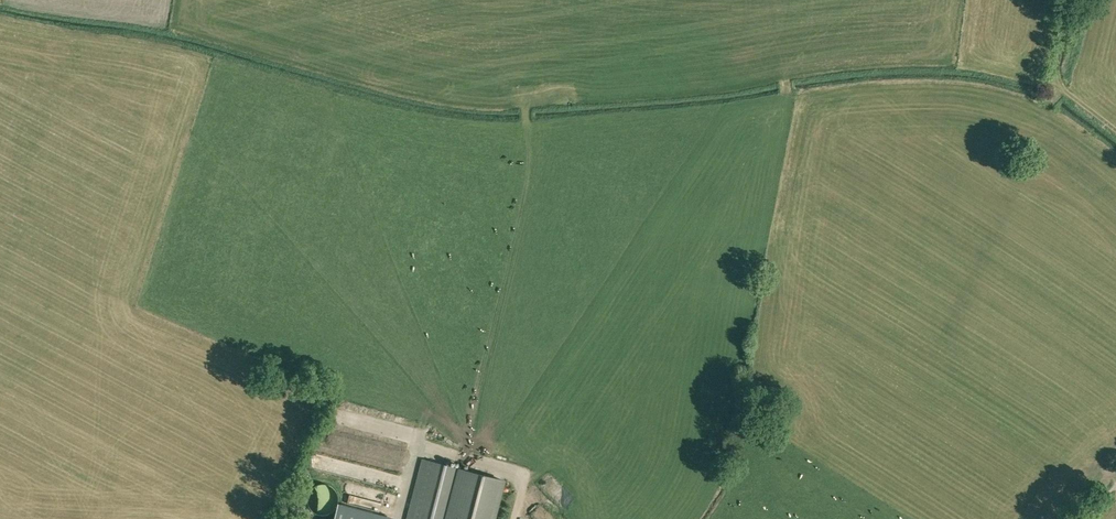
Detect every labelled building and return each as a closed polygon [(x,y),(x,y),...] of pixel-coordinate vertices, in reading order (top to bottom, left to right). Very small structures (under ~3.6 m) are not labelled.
[(503,480),(468,471),(423,459),(408,518),(493,518),(503,480)] [(336,511),(334,518),(366,518),(336,511)]
